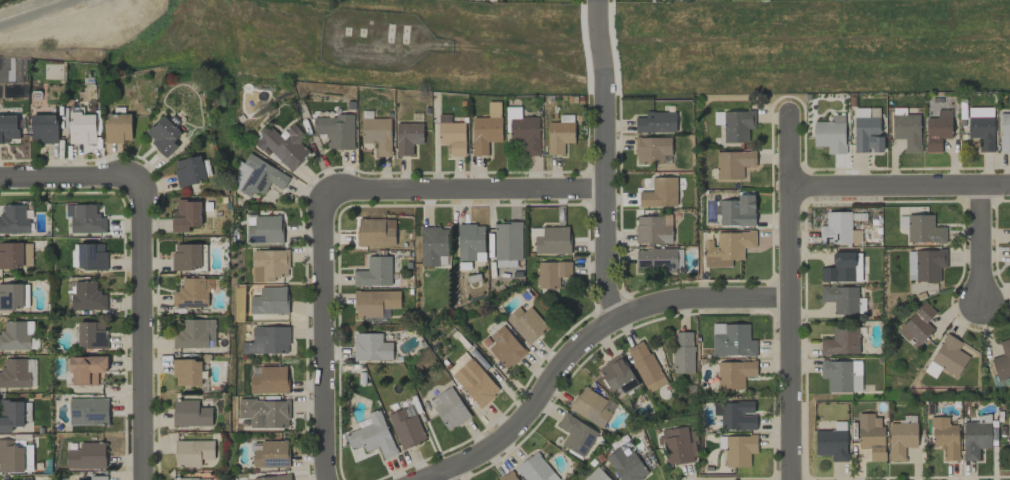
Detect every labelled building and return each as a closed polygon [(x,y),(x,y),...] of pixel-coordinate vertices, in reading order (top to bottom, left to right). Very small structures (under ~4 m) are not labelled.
[(538,116),(520,117),(520,107),(507,108),(508,141),(521,141),(521,156),(539,155),(538,116)] [(993,116),(993,107),(968,107),(968,116),(993,116)] [(951,109),(937,109),(937,117),(925,117),(926,152),(941,152),(941,138),(951,138),(951,109)] [(747,129),(755,128),(755,110),(722,111),(723,143),(748,142),(747,129)] [(675,132),(675,111),(645,112),(645,117),(635,117),(635,132),(675,132)] [(68,113),(69,144),(96,143),(95,113),(68,113)] [(999,153),(1009,152),(1009,113),(999,113),(999,153)] [(57,115),(32,114),(31,143),(57,144),(57,115)] [(105,142),(131,142),(131,114),(104,114),(105,142)] [(353,114),(335,114),(335,122),(325,122),(325,117),(313,117),(314,132),(328,132),(328,150),(353,149),(353,114)] [(904,153),(920,153),(919,114),(891,114),(892,139),(904,139),(904,153)] [(8,143),(8,139),(18,138),(17,115),(0,115),(0,143),(8,143)] [(180,144),(176,139),(181,134),(163,115),(144,133),(166,157),(180,144)] [(449,156),(465,155),(464,122),(450,122),(450,115),(438,115),(438,144),(449,144),(449,156)] [(547,155),(564,154),(563,143),(573,143),(573,115),(561,115),(561,121),(546,122),(547,155)] [(844,154),(845,115),(831,115),(831,122),(813,121),(813,146),(827,147),(826,153),(844,154)] [(879,116),(854,117),(854,152),(870,152),(883,152),(883,135),(879,135),(879,116)] [(390,155),(389,117),(360,119),(361,143),(375,142),(376,156),(390,155)] [(472,117),(472,155),(487,155),(487,142),(501,142),(501,117),(472,117)] [(994,117),(968,117),(968,137),(979,137),(979,152),(994,152),(994,117)] [(412,155),(412,144),(422,144),(422,122),(395,123),(395,156),(412,155)] [(290,172),(309,152),(299,143),(306,136),(292,123),(280,136),(270,126),(256,140),(290,172)] [(670,137),(635,137),(636,164),(671,163),(670,137)] [(716,179),(743,179),(742,166),(755,166),(755,151),(716,152),(716,179)] [(269,182),(283,189),(290,176),(248,154),(243,163),(241,162),(228,185),(250,197),(254,190),(263,195),(269,182)] [(206,180),(201,155),(173,161),(178,186),(206,180)] [(638,191),(639,206),(676,206),(676,177),(651,177),(652,191),(638,191)] [(738,200),(719,200),(719,226),(754,225),(754,194),(738,194),(738,200)] [(172,232),(188,232),(188,226),(201,226),(200,200),(176,200),(177,209),(172,210),(172,232)] [(3,205),(3,216),(0,216),(0,233),(28,232),(27,204),(3,205)] [(71,233),(106,232),(106,215),(95,215),(95,204),(65,204),(65,217),(71,216),(71,233)] [(850,212),(826,211),(825,225),(822,225),(822,243),(850,244),(850,212)] [(933,214),(907,215),(907,242),(946,242),(945,226),(933,226),(933,214)] [(283,242),(282,215),(254,215),(254,226),(246,226),(247,243),(283,242)] [(636,243),(671,242),(671,215),(635,216),(636,243)] [(394,246),(395,219),(357,218),(357,245),(394,246)] [(521,222),(493,223),(494,260),(521,259),(521,222)] [(457,260),(483,261),(484,224),(458,224),(457,260)] [(420,266),(438,266),(438,255),(447,255),(447,227),(420,227),(420,266)] [(569,254),(569,227),(529,227),(529,236),(534,236),(534,254),(569,254)] [(850,243),(860,243),(860,230),(851,229),(850,243)] [(704,267),(731,266),(731,260),(743,259),(743,247),(755,247),(755,231),(715,232),(715,240),(703,240),(704,267)] [(32,243),(0,242),(0,267),(31,268),(32,243)] [(106,243),(77,244),(77,270),(106,269),(106,243)] [(173,270),(202,270),(202,243),(172,244),(173,270)] [(681,248),(635,249),(636,270),(682,269),(681,248)] [(252,250),(252,282),(274,281),(274,276),(288,276),(288,249),(252,250)] [(915,249),(915,281),(940,282),(940,267),(947,267),(947,250),(915,249)] [(820,267),(820,281),(861,280),(861,267),(855,267),(854,252),(833,252),(834,267),(820,267)] [(390,255),(366,256),(367,270),(352,270),(353,286),(391,285),(390,255)] [(538,288),(558,288),(558,277),(571,277),(571,261),(537,262),(538,288)] [(181,278),(181,289),(172,289),(172,307),(208,307),(207,290),(204,290),(204,277),(181,278)] [(97,281),(69,281),(70,310),(106,309),(106,294),(98,294),(97,281)] [(27,283),(0,284),(0,309),(28,308),(27,283)] [(249,296),(250,314),(287,313),(286,286),(259,287),(260,295),(249,296)] [(858,314),(858,286),(820,286),(820,302),(833,302),(834,314),(858,314)] [(399,290),(354,291),(355,318),(382,318),(381,308),(400,308),(399,290)] [(933,329),(926,322),(936,312),(924,301),(896,331),(914,348),(933,329)] [(548,326),(529,306),(523,312),(517,306),(504,318),(528,344),(548,326)] [(214,319),(182,319),(182,331),(173,331),(173,347),(215,347),(214,319)] [(3,321),(4,332),(0,332),(0,350),(31,349),(31,321),(3,321)] [(106,347),(106,321),(78,322),(78,348),(106,347)] [(749,323),(724,324),(724,333),(711,333),(712,356),(756,355),(756,339),(749,340),(749,323)] [(493,342),(487,349),(506,369),(526,351),(502,325),(488,337),(493,342)] [(289,352),(289,326),(252,327),(252,342),(241,342),(242,354),(289,352)] [(859,354),(858,326),(831,327),(832,338),(820,339),(820,354),(859,354)] [(672,372),(692,372),(693,332),(673,332),(672,372)] [(354,360),(392,360),(391,342),(381,342),(381,333),(353,333),(354,360)] [(969,356),(957,349),(961,342),(947,333),(929,360),(956,377),(969,356)] [(997,380),(1009,377),(1009,338),(998,341),(1002,355),(991,358),(997,380)] [(647,393),(666,383),(643,340),(625,349),(647,393)] [(620,354),(597,368),(615,398),(638,384),(620,354)] [(70,384),(97,385),(97,372),(106,372),(107,356),(71,356),(70,384)] [(28,387),(28,358),(4,359),(4,370),(0,370),(0,387),(28,387)] [(478,408),(499,392),(473,358),(452,373),(478,408)] [(173,386),(201,385),(201,359),(173,360),(173,386)] [(827,392),(861,392),(861,360),(820,361),(820,378),(826,378),(827,392)] [(756,376),(756,361),(717,362),(718,389),(744,389),(743,377),(756,376)] [(286,394),(287,367),(260,366),(260,376),(250,376),(249,392),(286,394)] [(445,430),(469,418),(452,386),(429,399),(445,430)] [(569,409),(602,428),(615,404),(582,386),(569,409)] [(108,398),(69,399),(69,424),(108,423),(108,398)] [(249,428),(289,427),(288,399),(237,400),(238,418),(248,418),(249,428)] [(11,426),(24,426),(23,400),(0,401),(0,432),(11,432),(11,426)] [(211,426),(212,407),(198,406),(198,400),(173,400),(173,425),(211,426)] [(756,429),(756,413),(753,413),(753,401),(713,401),(713,415),(720,415),(720,429),(756,429)] [(387,415),(401,450),(425,439),(411,405),(387,415)] [(379,409),(366,414),(370,424),(344,434),(350,450),(362,445),(364,452),(378,446),(383,459),(396,454),(379,409)] [(568,432),(561,445),(582,458),(597,432),(564,412),(556,425),(568,432)] [(869,461),(883,461),(883,415),(858,414),(857,448),(869,448),(869,461)] [(944,460),(958,460),(958,424),(948,425),(948,416),(931,417),(932,448),(944,448),(944,460)] [(917,447),(916,422),(888,423),(889,461),(905,461),(905,447),(917,447)] [(991,422),(963,422),(963,460),(978,461),(978,448),(990,448),(991,422)] [(666,464),(698,460),(693,430),(686,432),(685,426),(660,430),(662,438),(657,438),(658,445),(663,445),(666,464)] [(846,461),(846,430),(814,430),(815,455),(831,455),(831,461),(846,461)] [(757,453),(756,435),(724,436),(725,467),(749,467),(749,454),(757,453)] [(14,446),(14,439),(0,439),(0,472),(32,471),(32,445),(14,446)] [(200,466),(200,460),(214,459),(213,440),(175,441),(175,466),(200,466)] [(253,468),(289,466),(288,440),(252,441),(253,468)] [(105,442),(80,442),(80,449),(65,450),(66,468),(105,467),(105,442)] [(625,456),(619,447),(604,457),(620,479),(639,479),(648,474),(633,451),(625,456)] [(535,451),(515,468),(524,479),(559,479),(535,451)] [(597,466),(582,479),(611,479),(597,466)] [(510,470),(497,479),(517,479),(510,470)]
